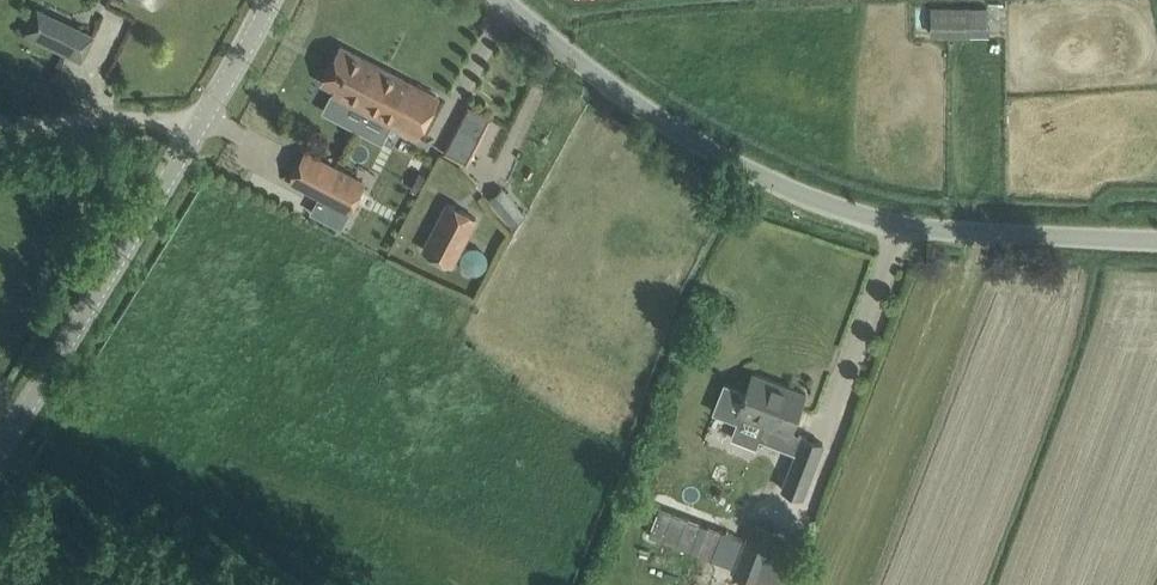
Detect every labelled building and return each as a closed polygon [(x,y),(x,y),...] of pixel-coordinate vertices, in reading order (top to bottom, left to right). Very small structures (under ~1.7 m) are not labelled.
[(930,36),(970,36),(971,6),(930,6),(930,36)] [(26,34),(82,61),(94,35),(38,8),(26,34)] [(418,137),(429,115),(438,98),(341,46),(331,64),(322,82),(335,88),(333,93),(346,100),(418,137)] [(456,129),(444,151),(466,163),(478,140),(456,129)] [(327,163),(305,152),(291,180),(312,191),(349,211),(364,183),(327,163)] [(502,186),(488,198),(513,225),(527,213),(502,186)] [(422,251),(450,266),(475,219),(447,204),(422,251)] [(695,394),(762,420),(772,394),(757,389),(762,377),(709,356),(695,394)] [(781,424),(759,481),(784,491),(786,486),(806,494),(824,447),(804,439),(806,434),(781,424)] [(733,576),(756,584),(758,584),(768,559),(743,550),(733,576)]
